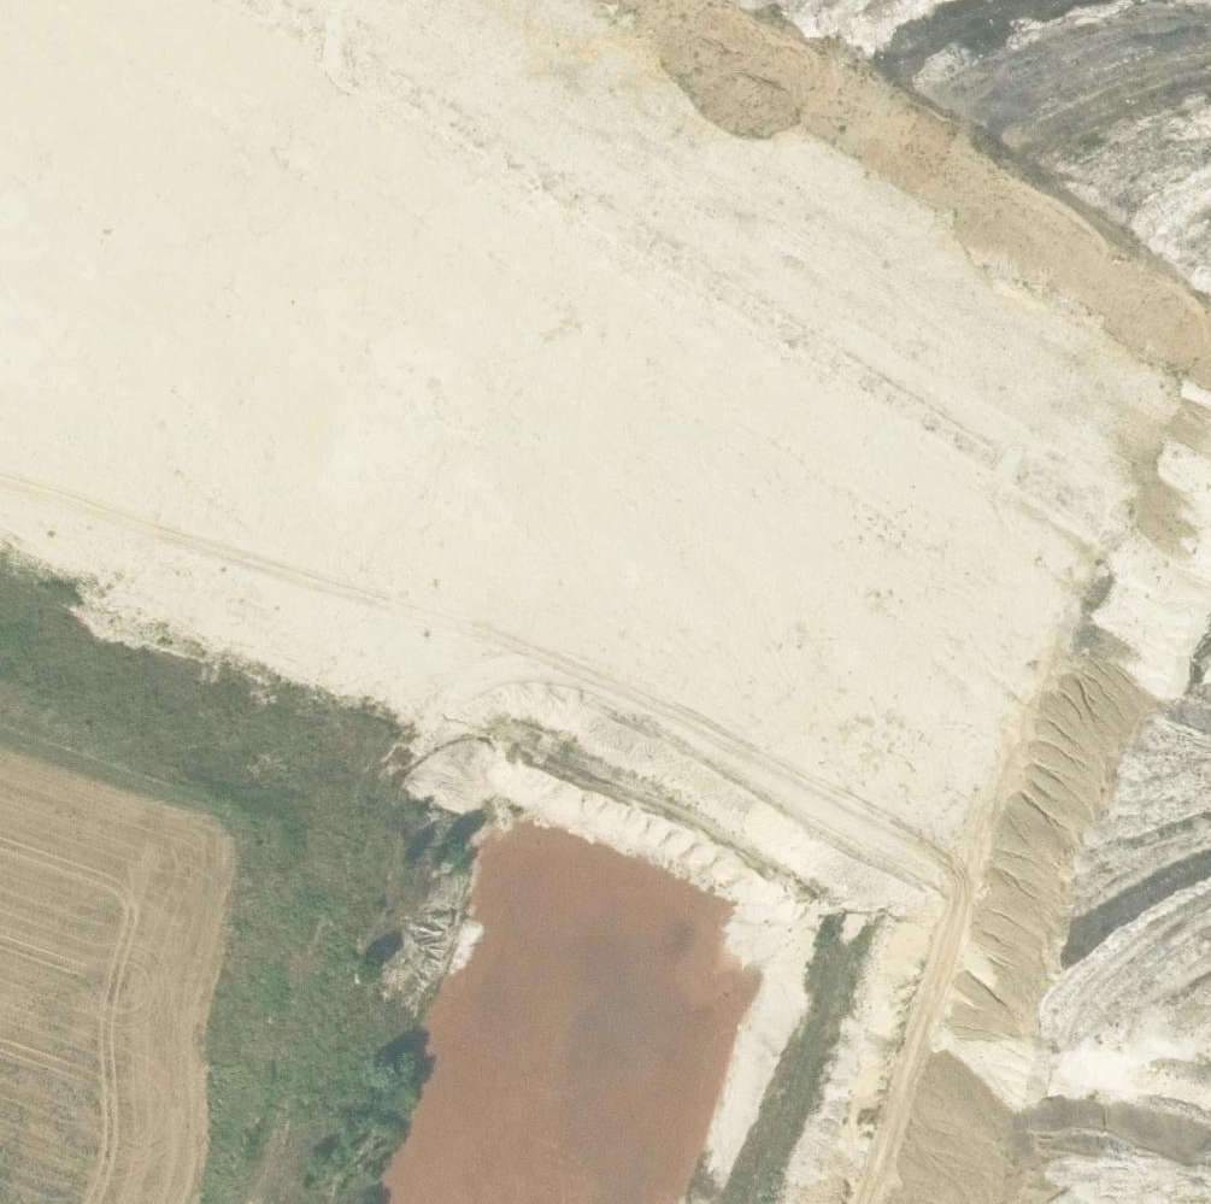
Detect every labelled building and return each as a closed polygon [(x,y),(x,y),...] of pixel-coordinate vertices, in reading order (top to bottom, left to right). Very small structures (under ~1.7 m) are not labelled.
[(1144,782),(1167,790),(1180,754),(1156,746),(1144,782)]
